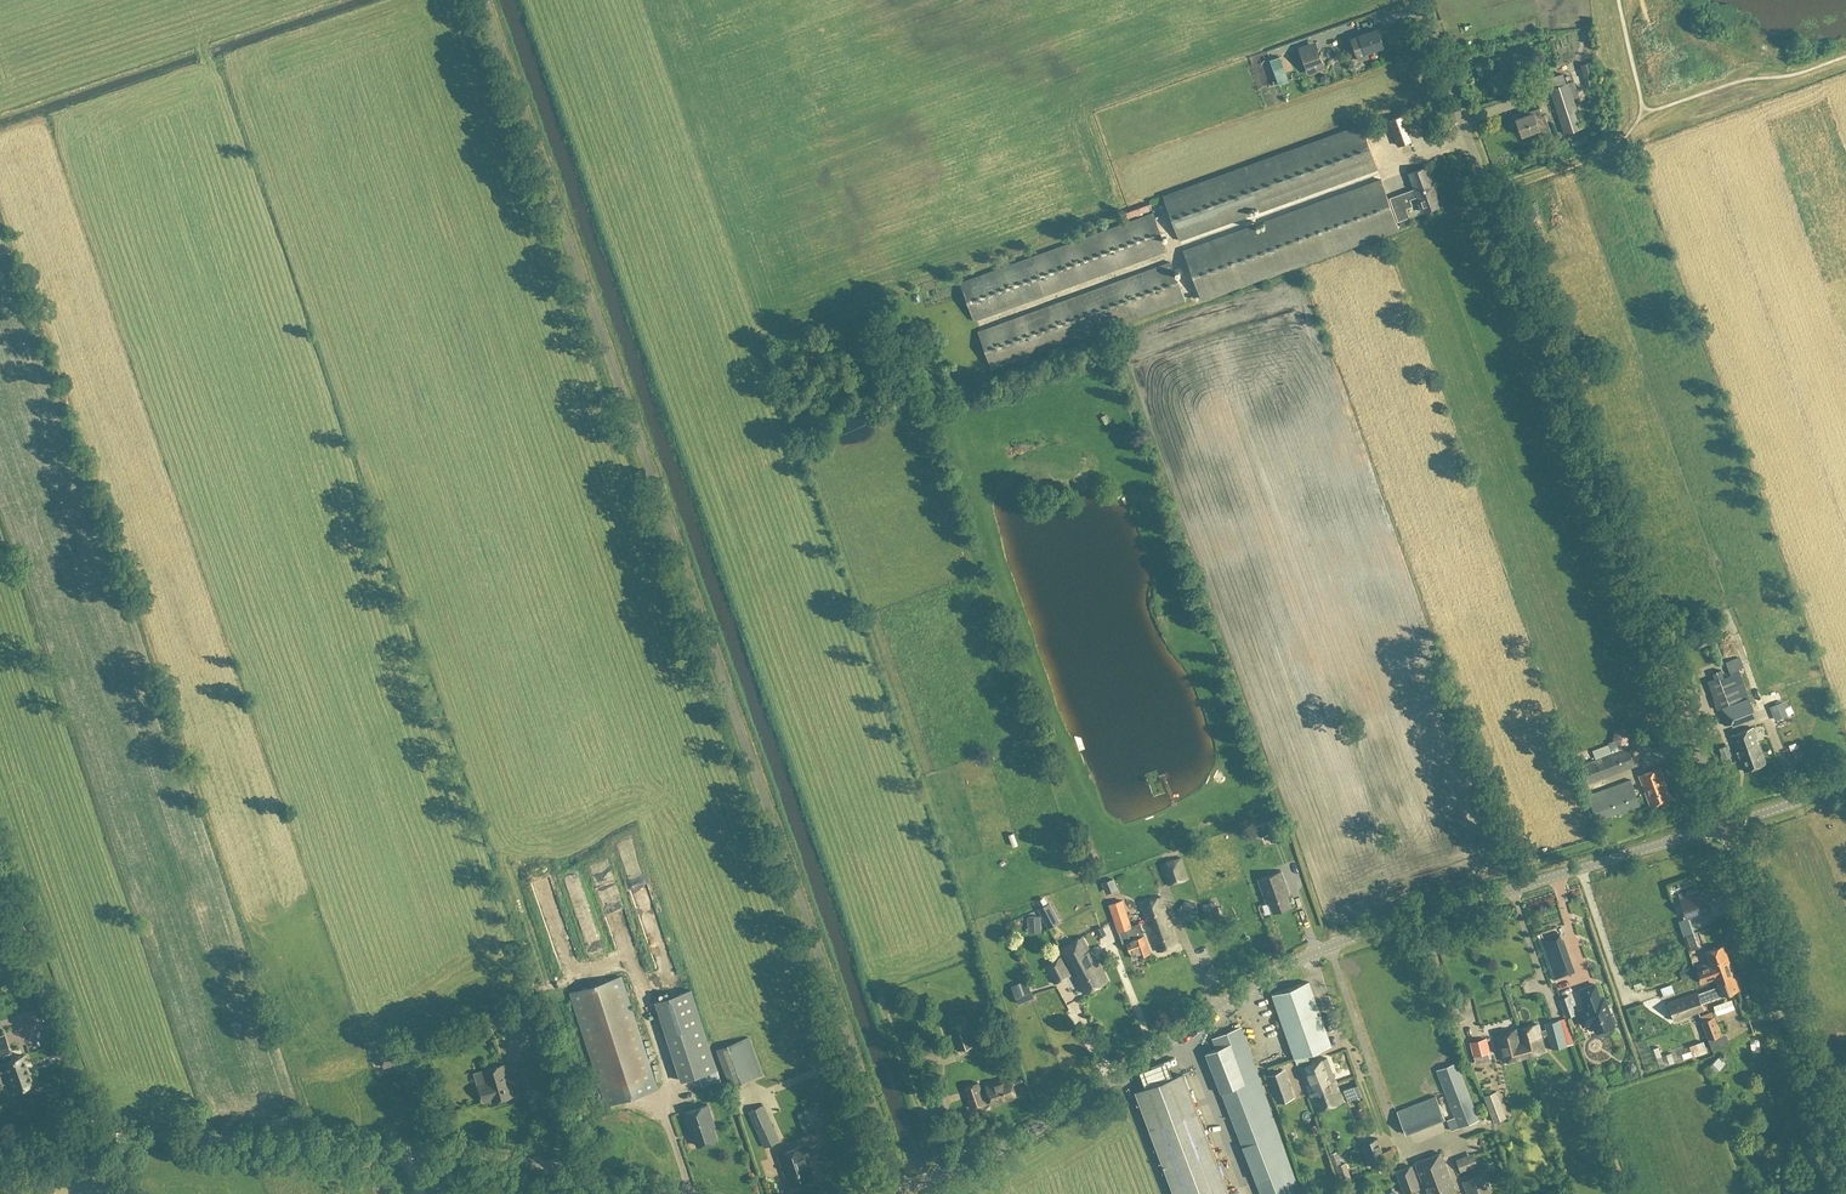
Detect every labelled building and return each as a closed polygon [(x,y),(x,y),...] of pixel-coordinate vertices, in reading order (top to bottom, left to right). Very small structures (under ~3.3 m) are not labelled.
[(1369,58),(1367,53),(1383,47),(1377,30),(1359,36),(1359,37),(1351,40),(1359,61),(1369,58)] [(1324,68),(1316,43),(1300,49),(1309,74),(1324,68)] [(1515,76),(1526,71),(1522,58),(1510,63),(1515,76)] [(1581,65),(1586,88),(1592,86),(1588,64),(1581,65)] [(1562,75),(1549,79),(1552,89),(1550,90),(1564,135),(1582,130),(1573,100),(1578,98),(1573,83),(1565,85),(1562,75)] [(1541,118),(1538,109),(1524,114),(1525,117),(1515,120),(1521,136),(1539,130),(1542,139),(1551,136),(1544,117),(1541,118)] [(1388,121),(1397,147),(1411,142),(1401,116),(1388,121)] [(1361,126),(1163,197),(1178,241),(1377,171),(1361,126)] [(1414,190),(1389,199),(1397,222),(1408,218),(1405,209),(1411,207),(1409,201),(1417,198),(1423,213),(1440,206),(1426,168),(1409,174),(1414,190)] [(1380,181),(1183,252),(1201,301),(1398,231),(1380,181)] [(1119,219),(1147,210),(1146,206),(1118,214),(1119,219)] [(1166,252),(1152,214),(960,284),(973,322),(1166,252)] [(1171,264),(977,333),(991,371),(1184,302),(1171,264)] [(1697,649),(1706,646),(1711,644),(1704,625),(1690,630),(1697,649)] [(1725,663),(1730,678),(1719,682),(1718,678),(1707,682),(1724,726),(1731,724),(1732,728),(1756,719),(1739,674),(1738,671),(1743,669),(1739,658),(1725,663)] [(974,699),(971,703),(981,709),(984,705),(974,699)] [(1743,772),(1766,764),(1752,728),(1730,736),(1743,772)] [(1576,768),(1583,786),(1634,767),(1626,746),(1628,745),(1631,735),(1623,730),(1614,733),(1613,743),(1620,748),(1621,751),(1576,768)] [(1671,800),(1659,768),(1638,776),(1650,808),(1671,800)] [(1630,782),(1588,796),(1597,821),(1638,808),(1630,782)] [(1275,821),(1265,824),(1271,843),(1281,839),(1275,821)] [(1180,856),(1160,863),(1167,884),(1187,878),(1180,856)] [(1282,873),(1258,881),(1266,906),(1269,905),(1272,913),(1290,907),(1282,884),(1285,883),(1282,873)] [(1690,879),(1676,884),(1678,889),(1692,885),(1690,879)] [(1101,884),(1106,895),(1116,891),(1112,880),(1101,884)] [(532,891),(541,891),(540,882),(532,883),(532,891)] [(1038,899),(1045,893),(1036,885),(1030,892),(1038,899)] [(617,919),(611,903),(616,901),(611,890),(596,896),(607,923),(617,919)] [(1703,892),(1678,900),(1685,920),(1710,912),(1703,892)] [(1157,953),(1178,946),(1160,895),(1140,902),(1157,953)] [(1130,928),(1121,902),(1110,906),(1119,933),(1123,932),(1133,960),(1135,959),(1149,955),(1139,925),(1130,928)] [(1177,910),(1180,921),(1191,923),(1198,914),(1194,904),(1184,902),(1177,910)] [(1058,923),(1049,904),(1037,910),(1047,929),(1058,923)] [(1206,923),(1220,917),(1216,907),(1202,912),(1206,923)] [(1027,918),(1027,933),(1040,932),(1039,918),(1027,918)] [(1101,927),(1094,931),(1098,939),(1106,936),(1101,927)] [(1696,933),(1683,937),(1688,952),(1701,948),(1696,933)] [(1574,972),(1563,942),(1562,943),(1558,934),(1541,940),(1555,979),(1574,972)] [(1081,938),(1059,950),(1084,995),(1107,982),(1094,958),(1092,959),(1081,938)] [(1705,953),(1709,964),(1697,969),(1702,984),(1714,979),(1715,983),(1733,977),(1722,947),(1705,953)] [(1044,967),(1054,985),(1070,976),(1060,959),(1044,967)] [(1690,968),(1679,972),(1681,980),(1693,977),(1690,968)] [(657,1091),(634,1020),(620,977),(570,993),(583,1036),(606,1107),(657,1091)] [(1733,977),(1715,983),(1717,988),(1697,995),(1696,993),(1684,998),(1690,1016),(1703,1012),(1700,1004),(1720,997),(1720,998),(1738,992),(1733,977)] [(1027,984),(1013,989),(1018,1002),(1031,997),(1027,984)] [(1294,1059),(1306,1055),(1331,1046),(1308,984),(1272,996),(1294,1059)] [(1600,1000),(1594,985),(1580,990),(1586,1008),(1577,1012),(1583,1026),(1591,1023),(1595,1032),(1600,1031),(1601,1033),(1604,1034),(1608,1033),(1609,1030),(1608,1028),(1614,1026),(1613,1024),(1616,1023),(1613,1015),(1610,1016),(1604,998),(1600,1000)] [(1659,990),(1662,998),(1674,994),(1670,986),(1659,990)] [(681,1081),(716,1070),(690,991),(656,1002),(681,1081)] [(1559,999),(1565,1019),(1575,1015),(1569,996),(1559,999)] [(1690,1016),(1684,998),(1667,1003),(1673,1022),(1690,1016)] [(1716,1008),(1721,1018),(1739,1010),(1735,1000),(1716,1008)] [(23,1020),(29,1018),(26,1007),(19,1009),(23,1020)] [(970,1034),(966,1023),(963,1015),(948,1020),(950,1028),(949,1029),(953,1040),(954,1039),(958,1051),(974,1046),(970,1034)] [(1706,1041),(1710,1039),(1720,1036),(1713,1017),(1699,1022),(1706,1041)] [(1519,1030),(1526,1057),(1544,1053),(1540,1038),(1547,1036),(1551,1051),(1565,1047),(1559,1021),(1544,1025),(1545,1031),(1539,1032),(1537,1025),(1519,1030)] [(1526,1057),(1519,1030),(1496,1036),(1503,1063),(1526,1057)] [(1242,1031),(1213,1043),(1216,1051),(1205,1055),(1220,1094),(1259,1193),(1299,1193),(1242,1031)] [(0,1036),(0,1064),(0,1065),(3,1063),(6,1071),(4,1072),(8,1082),(10,1081),(13,1090),(13,1091),(20,1089),(21,1092),(31,1088),(30,1085),(33,1084),(23,1056),(10,1060),(8,1053),(10,1052),(4,1035),(0,1036)] [(1765,1049),(1776,1049),(1776,1037),(1765,1037),(1765,1049)] [(1717,1049),(1728,1046),(1725,1038),(1714,1042),(1717,1049)] [(1485,1039),(1469,1044),(1473,1058),(1489,1054),(1485,1039)] [(1656,1042),(1658,1046),(1653,1048),(1656,1058),(1663,1055),(1666,1064),(1671,1063),(1663,1039),(1656,1042)] [(746,1040),(716,1051),(728,1088),(759,1077),(746,1040)] [(1692,1058),(1706,1054),(1703,1042),(1689,1047),(1692,1058)] [(19,1047),(21,1053),(34,1049),(32,1043),(19,1047)] [(920,1049),(924,1061),(940,1055),(935,1044),(920,1049)] [(1308,1060),(1306,1055),(1294,1059),(1296,1064),(1308,1060)] [(1719,1057),(1709,1067),(1715,1074),(1725,1064),(1719,1057)] [(1322,1061),(1310,1065),(1300,1069),(1310,1098),(1321,1094),(1320,1092),(1322,1091),(1321,1088),(1330,1084),(1332,1088),(1335,1086),(1331,1077),(1328,1078),(1322,1061)] [(1454,1118),(1447,1121),(1451,1132),(1479,1121),(1456,1064),(1436,1072),(1454,1118)] [(483,1071),(486,1083),(477,1086),(482,1104),(491,1101),(492,1104),(513,1098),(504,1065),(483,1071)] [(525,1091),(541,1087),(534,1066),(519,1070),(525,1091)] [(1293,1098),(1283,1070),(1266,1076),(1275,1104),(1293,1098)] [(1135,1095),(1134,1095),(1172,1193),(1227,1193),(1183,1077),(1135,1095)] [(969,1099),(967,1099),(971,1109),(985,1104),(984,1102),(990,1100),(992,1105),(1016,1097),(1009,1079),(986,1087),(988,1093),(982,1095),(977,1083),(963,1088),(964,1090),(966,1090),(969,1099)] [(1321,1094),(1310,1098),(1316,1112),(1341,1103),(1335,1086),(1332,1088),(1330,1084),(1321,1088),(1322,1091),(1320,1092),(1321,1094)] [(1351,1098),(1360,1095),(1357,1086),(1348,1089),(1351,1098)] [(1505,1119),(1503,1113),(1495,1093),(1484,1097),(1491,1117),(1493,1123),(1505,1119)] [(1587,1094),(1577,1098),(1585,1119),(1595,1115),(1587,1094)] [(1435,1097),(1398,1112),(1407,1135),(1444,1120),(1435,1097)] [(707,1105),(684,1113),(691,1134),(693,1133),(698,1146),(716,1140),(711,1127),(714,1126),(707,1105)] [(748,1113),(763,1148),(779,1141),(763,1106),(748,1113)] [(820,1118),(815,1106),(804,1110),(808,1122),(820,1118)] [(1362,1144),(1371,1168),(1376,1166),(1378,1172),(1385,1169),(1384,1166),(1394,1162),(1389,1150),(1381,1153),(1375,1139),(1362,1144)] [(808,1148),(811,1157),(820,1154),(817,1145),(808,1148)] [(814,1179),(808,1163),(809,1163),(810,1163),(803,1146),(786,1152),(787,1155),(778,1158),(783,1172),(784,1172),(790,1187),(814,1179)] [(1440,1154),(1415,1164),(1426,1193),(1455,1193),(1440,1154)] [(1456,1160),(1460,1172),(1469,1168),(1465,1157),(1456,1160)] [(1350,1179),(1345,1164),(1337,1167),(1335,1162),(1332,1164),(1339,1183),(1350,1179)] [(1414,1176),(1411,1166),(1396,1172),(1399,1181),(1404,1193),(1406,1193),(1419,1189),(1414,1176)] [(1467,1193),(1491,1193),(1484,1174),(1462,1183),(1467,1193)] [(1314,1185),(1307,1188),(1309,1193),(1314,1193),(1317,1193),(1314,1185)]
